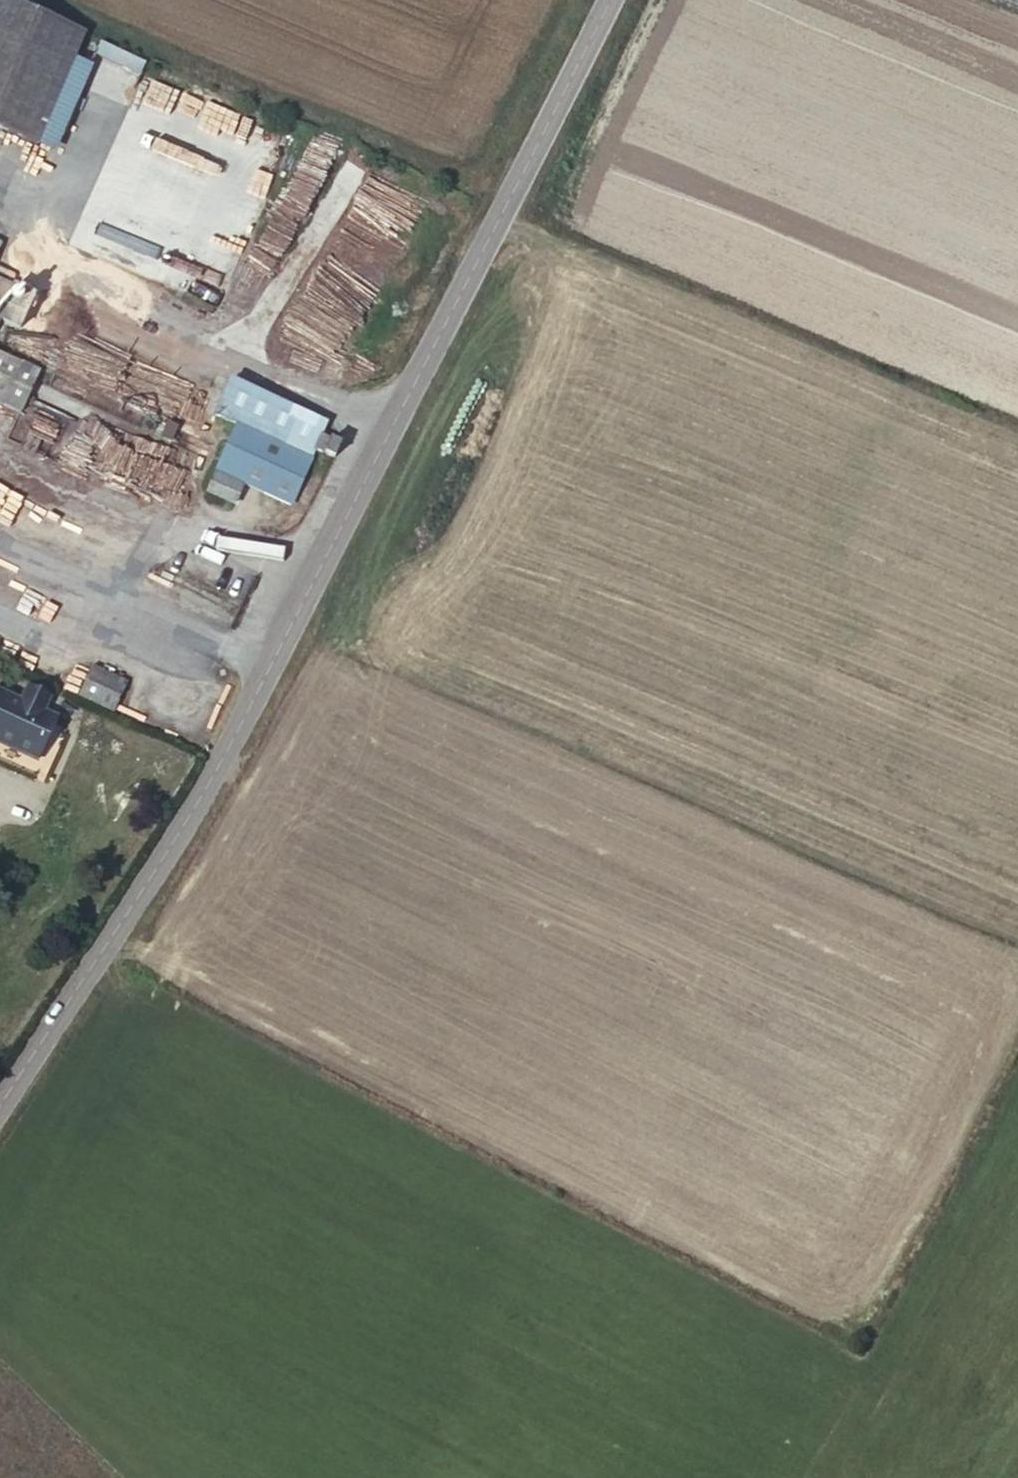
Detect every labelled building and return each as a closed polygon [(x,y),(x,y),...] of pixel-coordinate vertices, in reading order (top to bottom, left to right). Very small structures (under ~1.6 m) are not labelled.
[(76,34),(0,2),(0,126),(32,140),(76,34)] [(101,47),(95,61),(140,80),(146,66),(101,47)] [(177,252),(189,205),(126,190),(115,238),(177,252)] [(8,267),(11,259),(0,255),(0,263),(8,267)] [(0,263),(0,272),(5,275),(8,267),(0,263)] [(13,278),(1,297),(22,305),(26,309),(37,291),(13,278)] [(1,297),(0,300),(0,315),(17,322),(22,305),(1,297)] [(277,499),(303,443),(311,427),(316,417),(223,376),(206,410),(229,420),(199,484),(225,498),(236,484),(277,499)] [(311,427),(303,443),(326,453),(333,438),(311,427)] [(108,662),(95,689),(128,706),(141,678),(108,662)] [(36,684),(29,700),(49,709),(57,693),(36,684)] [(29,700),(0,688),(0,738),(47,760),(67,717),(49,709),(29,700)]
